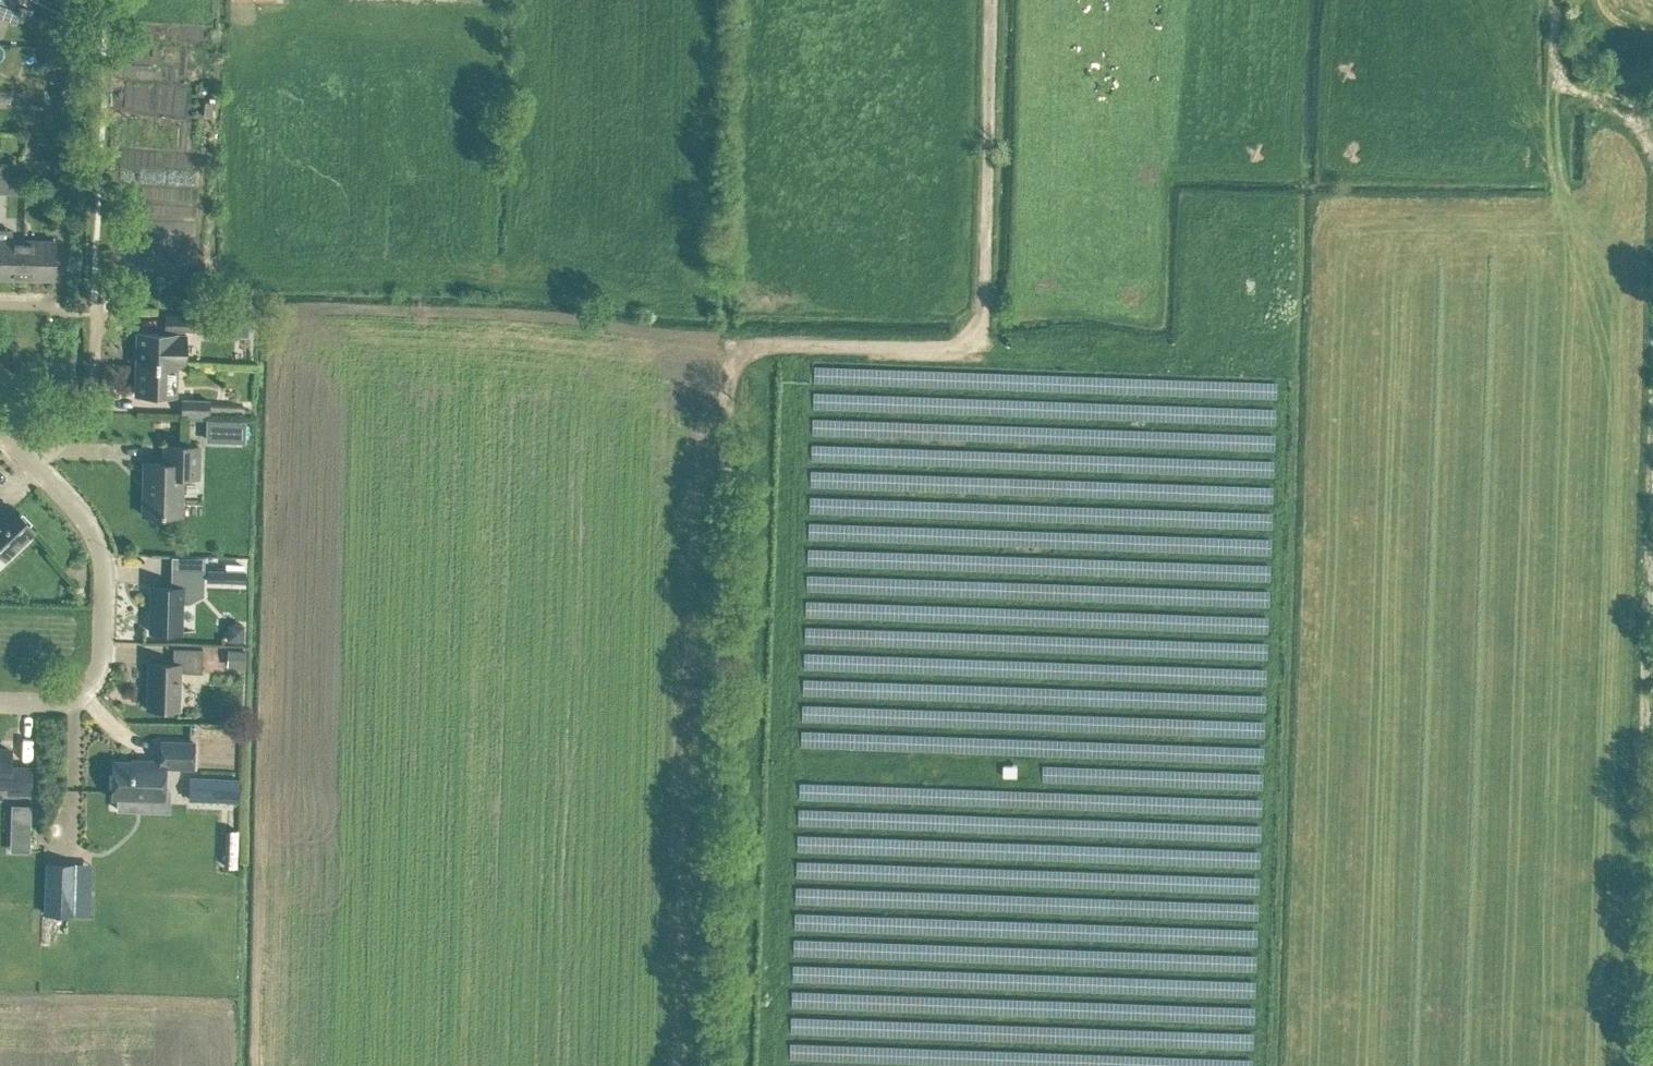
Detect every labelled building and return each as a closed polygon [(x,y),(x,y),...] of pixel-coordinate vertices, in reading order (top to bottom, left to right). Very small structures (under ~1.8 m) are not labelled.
[(10,20),(14,8),(0,3),(0,17),(10,20)] [(77,67),(78,48),(46,47),(45,66),(77,67)] [(22,239),(11,238),(12,228),(0,228),(0,277),(21,278),(22,239)] [(54,239),(22,239),(21,278),(53,279),(54,239)] [(136,363),(176,364),(183,364),(184,329),(210,330),(211,315),(164,315),(164,333),(136,332),(136,363)] [(176,364),(136,363),(135,393),(175,394),(176,364)] [(180,398),(180,414),(208,415),(208,413),(252,414),(252,403),(209,403),(209,398),(180,398)] [(213,414),(212,436),(252,437),(253,415),(213,414)] [(197,477),(198,445),(164,444),(163,462),(143,461),(142,514),(180,515),(181,476),(197,477)] [(4,558),(34,530),(13,507),(0,519),(0,553),(4,558)] [(188,603),(202,595),(202,588),(203,569),(171,568),(170,586),(150,585),(149,630),(180,631),(181,603),(188,603)] [(206,568),(205,580),(245,582),(245,569),(206,568)] [(178,709),(179,671),(201,672),(201,648),(172,648),(172,663),(148,662),(146,708),(178,709)] [(244,666),(245,648),(227,648),(226,665),(244,666)] [(162,799),(163,766),(192,768),(193,741),(160,740),(160,759),(142,759),(142,761),(113,760),(112,797),(162,799)] [(7,792),(29,793),(30,767),(9,766),(9,748),(0,748),(0,785),(8,785),(7,792)] [(187,799),(238,801),(238,787),(205,786),(206,778),(190,777),(189,786),(188,786),(187,799)] [(238,829),(224,829),(223,865),(237,865),(238,829)] [(42,913),(54,914),(74,914),(76,862),(44,861),(42,913)]
